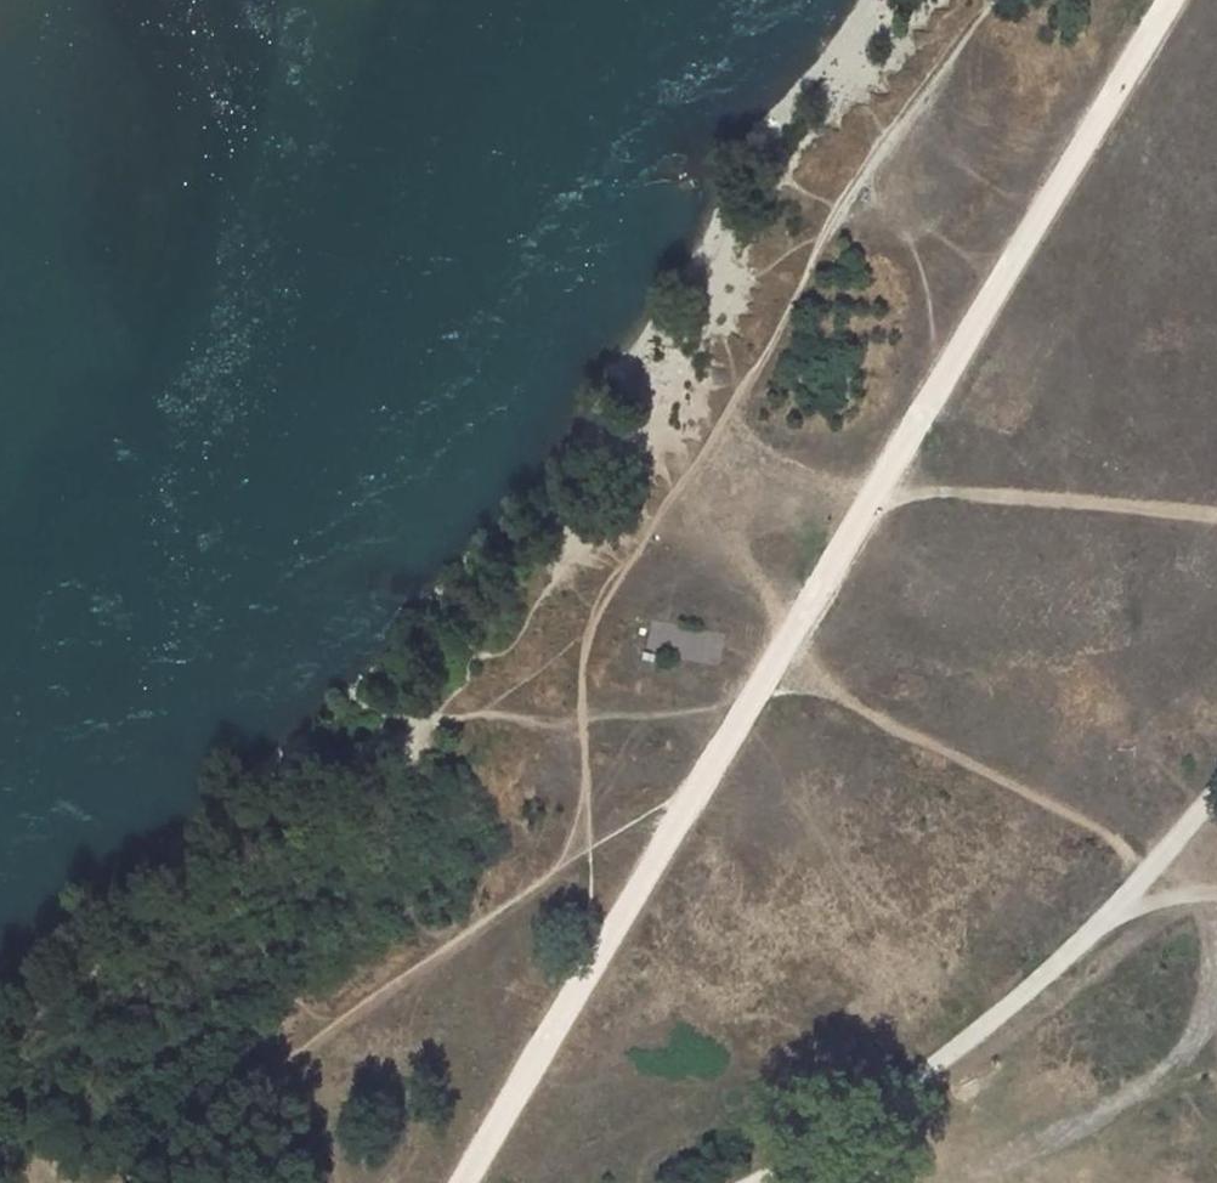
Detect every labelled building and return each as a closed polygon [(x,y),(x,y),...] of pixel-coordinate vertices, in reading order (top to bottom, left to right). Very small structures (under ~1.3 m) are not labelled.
[(731,637),(659,626),(651,666),(724,677),(731,637)]
